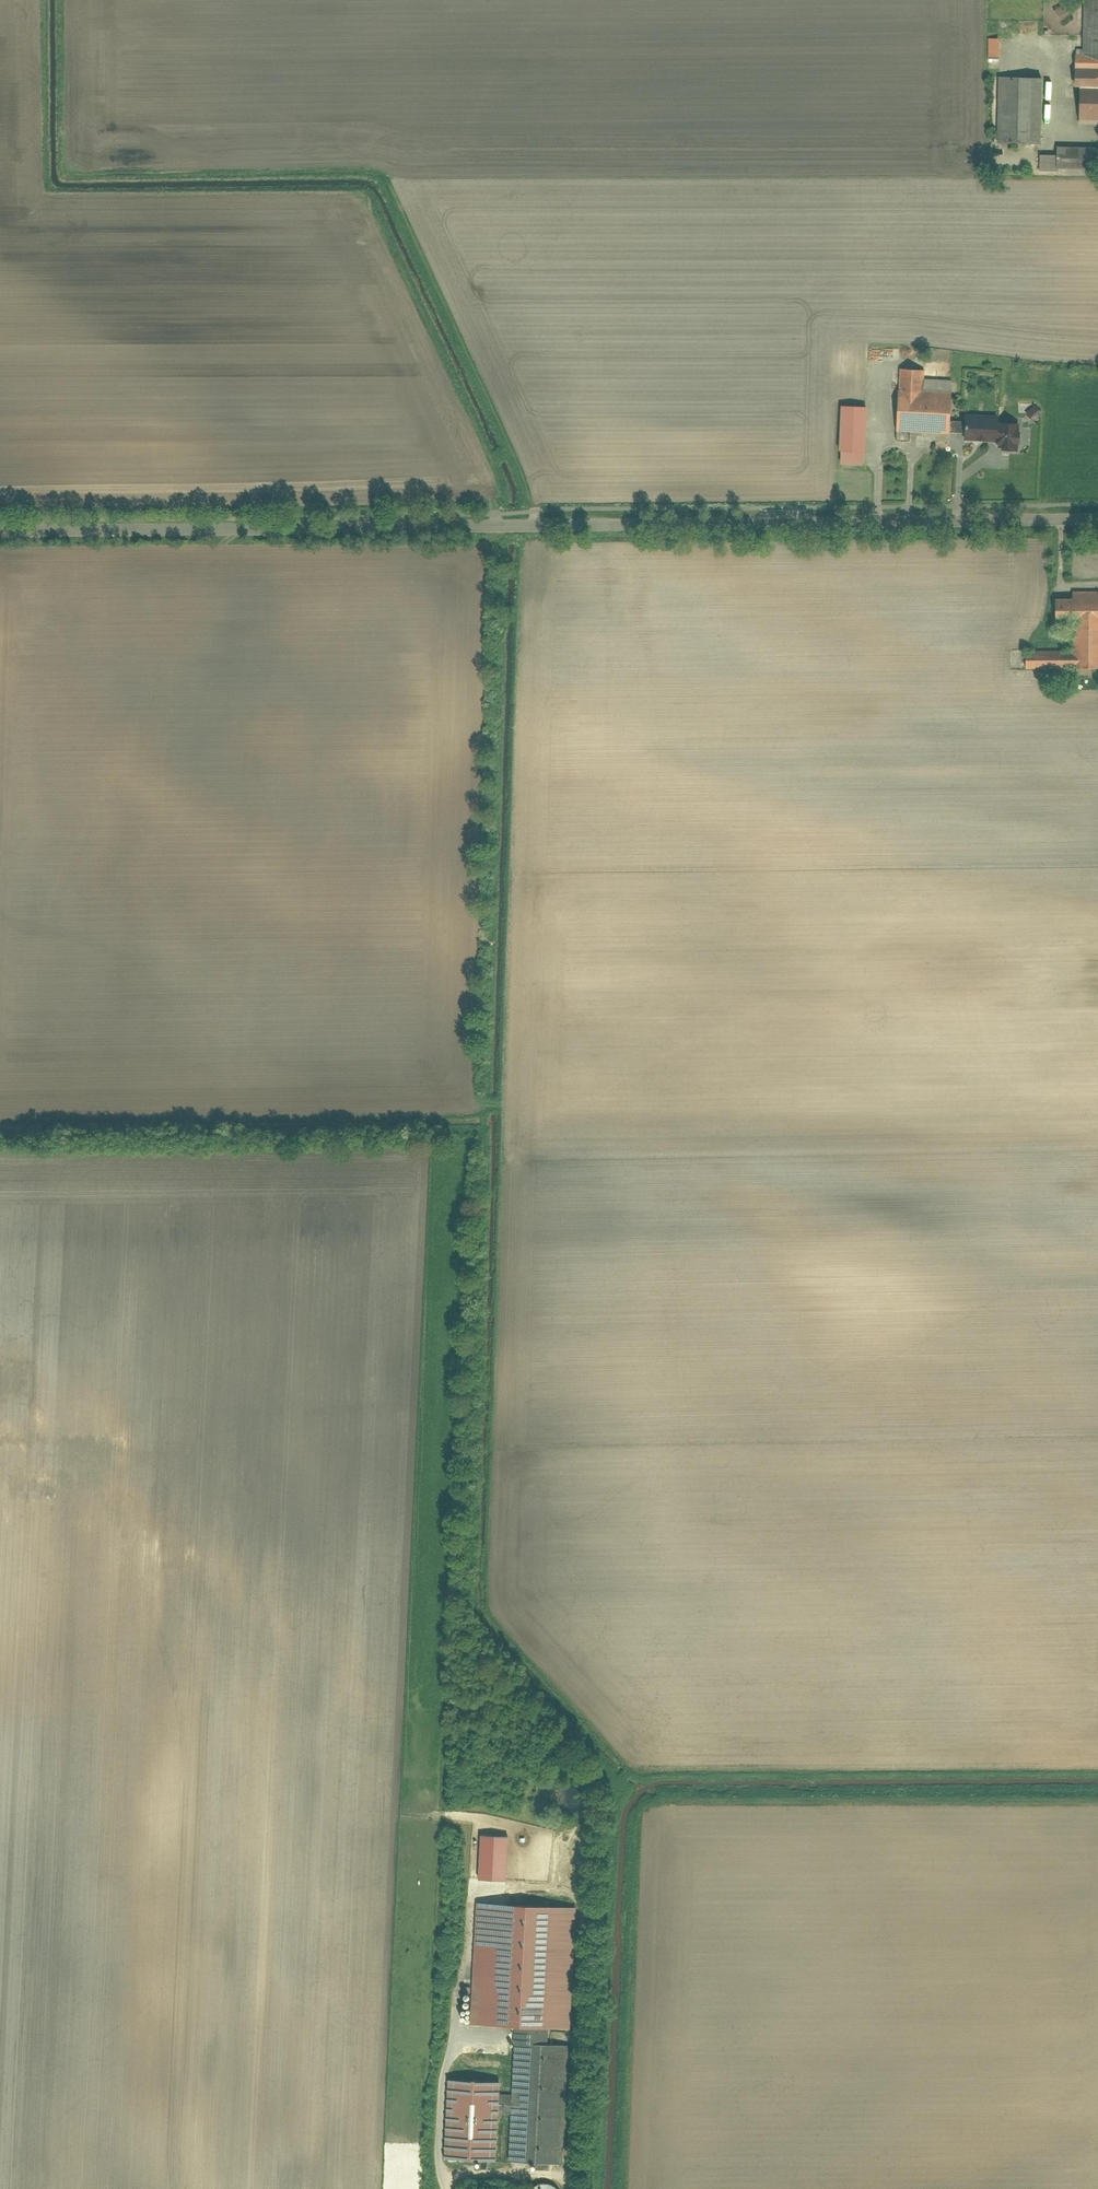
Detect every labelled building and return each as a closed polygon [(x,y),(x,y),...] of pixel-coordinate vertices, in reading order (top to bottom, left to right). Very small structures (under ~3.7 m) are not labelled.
[(1081,54),(1074,54),(1074,88),(1076,88),(1097,89),(1097,0),(1082,0),(1081,54)] [(1061,5),(1056,10),(1062,18),(1068,13),(1061,5)] [(997,57),(998,38),(988,37),(987,56),(997,57)] [(1038,77),(996,76),(995,142),(1037,143),(1038,77)] [(1097,117),(1097,89),(1076,88),(1075,117),(1097,117)] [(1088,146),(1055,146),(1055,154),(1055,167),(1088,168),(1088,146)] [(1039,154),(1038,169),(1055,169),(1055,167),(1055,154),(1039,154)] [(948,433),(950,394),(924,392),(925,371),(899,369),(896,430),(948,433)] [(1032,420),(1040,412),(1033,405),(1025,414),(1032,420)] [(861,451),(863,451),(865,407),(839,406),(837,450),(839,450),(861,451)] [(996,415),(964,413),(963,439),(995,440),(996,423),(996,415)] [(1018,450),(1019,424),(996,423),(995,440),(1000,441),(999,449),(1018,450)] [(838,462),(861,463),(861,451),(839,450),(838,462)] [(1071,592),(1071,598),(1071,618),(1071,625),(1097,625),(1097,592),(1071,592)] [(1071,598),(1052,598),(1052,618),(1071,618),(1071,598)] [(1097,668),(1097,625),(1071,625),(1071,652),(1071,668),(1097,668)] [(1071,652),(1026,652),(1026,668),(1071,668),(1071,652)] [(510,1879),(511,1834),(483,1833),(482,1878),(510,1879)] [(450,2078),(446,2157),(496,2159),(498,2112),(512,2112),(510,2159),(563,2162),(569,2043),(549,2042),(549,2027),(570,2028),(576,1907),(477,1902),(471,2024),(517,2026),(513,2093),(501,2092),(501,2081),(450,2078)] [(418,2156),(417,2172),(426,2172),(426,2156),(418,2156)]
